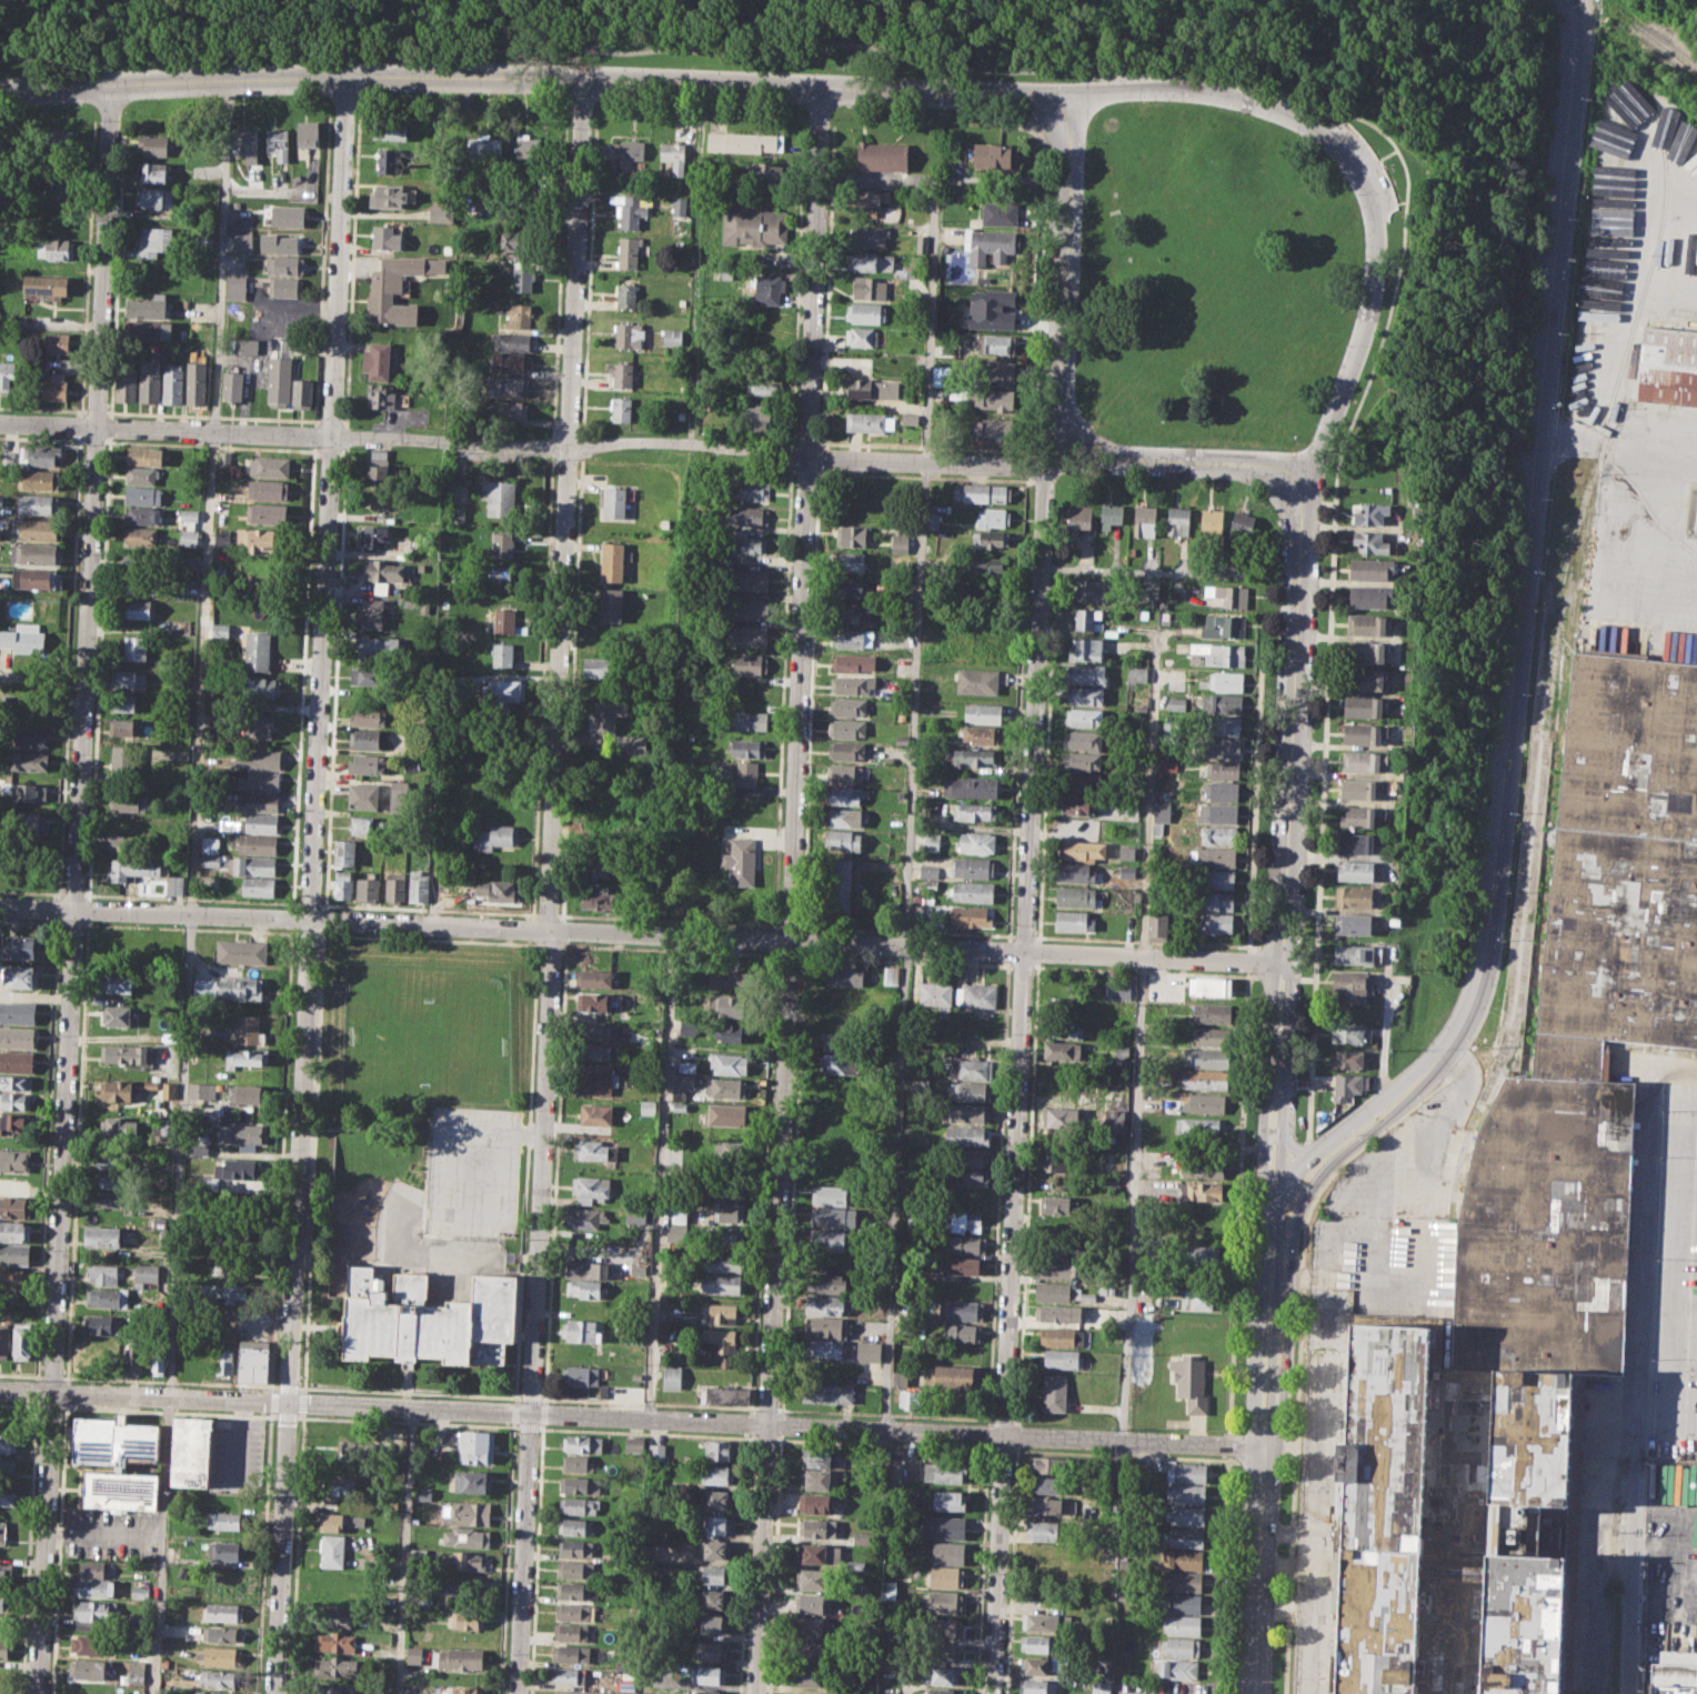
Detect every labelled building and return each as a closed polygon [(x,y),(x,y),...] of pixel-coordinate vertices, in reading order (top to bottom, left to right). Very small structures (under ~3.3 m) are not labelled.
[(1645,117),(1632,78),(1623,81),(1636,120),(1645,117)] [(295,122),(320,121),(321,147),(297,148),(295,122)] [(374,122),(406,123),(405,140),(374,139),(374,122)] [(267,129),(289,128),(290,161),(278,162),(277,151),(268,152),(267,129)] [(47,130),(79,131),(78,157),(46,154),(47,130)] [(234,130),(257,130),(258,162),(247,162),(247,157),(235,158),(234,130)] [(707,131),(784,133),(783,151),(776,151),(776,160),(762,160),(762,152),(707,150),(707,131)] [(138,132),(170,134),(169,156),(143,154),(143,149),(138,149),(138,132)] [(469,138),(476,138),(476,132),(491,133),(491,139),(502,139),(501,157),(468,156),(469,138)] [(516,133),(530,133),(530,139),(542,139),(542,158),(515,157),(516,133)] [(857,138),(870,139),(870,143),(907,144),(907,171),(857,170),(857,138)] [(620,140),(645,141),(644,168),(619,167),(620,140)] [(661,142),(686,142),(685,176),(673,176),(673,160),(661,160),(661,142)] [(975,143),(1018,144),(1017,174),(1005,174),(1005,169),(974,168),(975,143)] [(376,149),(398,149),(396,173),(376,172),(376,149)] [(137,161),(168,162),(167,182),(135,180),(137,161)] [(747,162),(783,163),(782,182),(746,181),(747,162)] [(42,177),(73,178),(73,198),(41,197),(42,177)] [(378,184),(411,184),(411,202),(405,201),(405,208),(370,207),(371,192),(376,192),(378,184)] [(137,187),(174,189),(173,208),(135,206),(137,187)] [(852,188),(888,189),(888,201),(880,201),(878,206),(875,206),(875,215),(865,215),(866,207),(851,206),(852,188)] [(902,191),(913,192),(912,200),(901,200),(902,191)] [(470,192),(505,193),(504,212),(469,210),(470,192)] [(1589,202),(1632,204),(1633,195),(1589,193),(1589,202)] [(624,194),(641,194),(641,204),(650,206),(650,217),(640,217),(640,229),(620,229),(621,215),(616,215),(616,203),(624,203),(624,194)] [(673,197),(686,197),(685,214),(672,214),(673,197)] [(983,200),(1018,202),(1018,224),(982,223),(983,200)] [(272,204),(308,206),(307,227),(272,225),(272,222),(265,222),(267,214),(272,214),(272,204)] [(429,204),(453,204),(452,221),(429,220),(429,204)] [(723,204),(789,207),(786,243),(737,241),(737,245),(721,245),(723,204)] [(1632,209),(1591,207),(1590,233),(1631,234),(1632,209)] [(373,223),(399,224),(398,233),(403,233),(403,250),(372,249),(373,223)] [(140,224),(172,227),(171,251),(157,250),(157,258),(138,257),(140,224)] [(852,224),(886,225),(885,247),(851,244),(852,224)] [(965,228),(1024,231),(1022,264),(993,262),(994,252),(986,251),(985,267),(971,265),(972,250),(964,250),(965,228)] [(197,230),(212,231),(212,247),(195,245),(197,230)] [(503,231),(536,233),(536,253),(502,251),(503,231)] [(233,233),(252,233),(252,250),(233,250),(233,233)] [(261,233),(279,233),(279,237),(301,237),(301,253),(275,253),(275,249),(261,249),(261,233)] [(917,234),(927,234),(926,251),(916,251),(917,234)] [(620,235),(643,237),(642,245),(637,244),(636,268),(619,268),(620,235)] [(38,238),(74,240),(73,259),(37,258),(38,238)] [(847,254),(853,254),(853,251),(876,252),(876,255),(892,255),(892,271),(846,270),(847,254)] [(268,255),(307,257),(305,275),(267,274),(268,255)] [(383,255),(425,258),(425,274),(403,273),(402,293),(393,292),(393,304),(418,304),(416,324),(370,322),(372,270),(382,270),(383,255)] [(513,267),(534,268),(533,292),(512,291),(513,267)] [(722,268),(736,268),(735,280),(722,280),(722,268)] [(750,273),(781,275),(781,279),(785,279),(784,291),(781,291),(780,307),(755,305),(756,290),(749,290),(750,273)] [(24,275),(70,278),(69,295),(62,295),(62,301),(49,300),(49,294),(23,293),(24,275)] [(227,275),(245,275),(245,299),(225,299),(227,275)] [(853,277),(881,278),(881,281),(887,281),(886,299),(852,297),(853,277)] [(270,278),(303,279),(303,290),(298,290),(298,298),(270,297),(270,278)] [(982,282),(1018,284),(1017,302),(982,300),(982,282)] [(616,283),(636,284),(635,309),(616,308),(616,283)] [(127,298),(153,299),(153,292),(168,293),(167,319),(125,318),(127,298)] [(495,302),(531,304),(530,329),(505,327),(506,312),(495,311),(495,302)] [(846,302),(880,303),(880,308),(884,308),(884,320),(880,320),(880,324),(845,322),(846,302)] [(125,321),(168,322),(167,335),(160,335),(160,341),(124,339),(125,321)] [(614,323),(641,324),(640,349),(613,347),(614,323)] [(1696,405),(1696,330),(1644,324),(1636,399),(1696,405)] [(662,328),(677,328),(676,344),(662,344),(662,328)] [(846,328),(874,328),(874,347),(845,345),(846,328)] [(46,332),(70,333),(69,353),(44,352),(46,332)] [(491,332),(530,334),(529,350),(495,348),(496,341),(490,341),(491,332)] [(978,334),(1016,335),(1015,354),(977,353),(978,334)] [(235,338),(259,339),(258,353),(234,352),(235,338)] [(370,341),(390,342),(388,381),(368,380),(369,370),(362,369),(364,348),(369,349),(370,341)] [(492,351),(529,353),(528,372),(491,370),(492,351)] [(269,355),(290,357),(289,405),(267,404),(269,355)] [(30,358),(48,359),(48,374),(29,373),(30,358)] [(140,359),(160,360),(159,401),(139,401),(140,359)] [(11,392),(0,391),(0,361),(17,361),(17,378),(11,378),(11,392)] [(118,361),(137,362),(135,402),(116,401),(118,361)] [(163,361),(184,362),(183,402),(162,402),(163,361)] [(188,361),(207,361),(204,404),(187,403),(188,361)] [(978,361),(1016,363),(1015,381),(977,379),(978,361)] [(607,362),(632,363),(632,388),(614,387),(615,377),(611,375),(612,372),(607,372),(607,362)] [(223,372),(227,372),(228,365),(237,365),(237,372),(243,372),(242,400),(222,399),(223,372)] [(933,365),(951,367),(951,384),(932,384),(933,365)] [(42,380),(51,380),(52,372),(64,372),(63,381),(69,381),(68,400),(41,399),(42,380)] [(486,375),(529,378),(528,397),(485,394),(486,375)] [(847,378),(898,380),(897,399),(847,398),(847,378)] [(293,379),(313,379),(312,408),(291,407),(293,379)] [(746,379),(782,380),(782,394),(772,394),(772,398),(755,398),(755,394),(746,393),(746,379)] [(366,383),(396,384),(395,407),(366,407),(366,383)] [(975,389),(1015,390),(1014,413),(996,412),(996,408),(974,407),(975,389)] [(612,398),(631,398),(630,422),(611,421),(612,398)] [(492,400),(526,401),(526,418),(491,417),(492,400)] [(747,400),(779,401),(777,421),(766,421),(766,431),(746,431),(747,400)] [(846,412),(885,413),(885,417),(896,417),(896,428),(884,427),(884,431),(845,430),(846,412)] [(901,412),(917,413),(917,423),(901,423),(901,412)] [(974,418),(1014,419),(1013,439),(974,437),(974,418)] [(24,444),(63,447),(63,457),(57,457),(57,464),(31,463),(30,468),(1,467),(2,449),(18,449),(18,455),(24,455),(24,444)] [(128,445),(165,447),(164,464),(127,462),(128,445)] [(370,448),(389,449),(388,484),(369,484),(370,448)] [(219,450),(231,450),(230,465),(219,464),(219,450)] [(251,457),(291,458),(290,477),(250,475),(251,457)] [(128,465),(160,468),(159,475),(155,475),(155,484),(127,483),(128,465)] [(24,470),(61,472),(60,491),(23,489),(24,470)] [(250,479),(290,481),(289,500),(249,498),(250,479)] [(482,479),(516,480),(515,500),(510,500),(509,517),(486,515),(488,498),(481,498),(482,479)] [(735,480),(771,483),(770,501),(734,499),(735,480)] [(954,485),(964,485),(964,482),(1006,484),(1006,488),(1012,488),(1011,499),(1006,498),(1006,502),(962,500),(963,497),(953,497),(954,485)] [(599,484),(627,487),(624,518),(603,515),(604,505),(598,504),(599,484)] [(127,487),(162,488),(162,503),(127,502),(127,487)] [(23,493),(60,495),(59,514),(18,512),(19,503),(23,503),(23,493)] [(369,494),(388,495),(386,509),(368,509),(369,494)] [(249,502),(290,504),(289,523),(248,521),(249,502)] [(1354,523),(1384,524),(1385,513),(1392,513),(1392,504),(1360,502),(1360,510),(1355,510),(1354,523)] [(452,503),(466,503),(465,522),(452,522),(452,503)] [(1101,503),(1123,504),(1122,522),(1111,522),(1109,529),(1099,529),(1101,503)] [(1068,504),(1092,505),(1091,528),(1081,528),(1081,535),(1067,534),(1068,504)] [(1135,504),(1156,505),(1155,537),(1134,535),(1135,504)] [(731,505),(770,508),(769,525),(730,523),(731,505)] [(130,507),(162,509),(162,524),(124,522),(125,511),(129,511),(130,507)] [(977,517),(982,517),(983,507),(1012,509),(1011,523),(1005,523),(1005,528),(977,525),(977,517)] [(1169,507),(1191,508),(1188,535),(1167,534),(1169,507)] [(1203,508),(1224,509),(1223,535),(1202,534),(1203,508)] [(215,509),(227,510),(225,524),(215,524),(215,509)] [(181,510),(199,510),(199,520),(181,520),(181,510)] [(1235,510),(1255,515),(1247,542),(1228,537),(1235,510)] [(928,511),(938,511),(938,527),(928,527),(928,511)] [(19,518),(59,520),(59,540),(18,538),(19,518)] [(839,524),(873,525),(873,540),(866,540),(866,547),(837,545),(839,524)] [(365,525),(389,525),(388,540),(383,540),(383,548),(364,547),(364,543),(360,543),(360,530),(364,530),(365,525)] [(125,527),(159,529),(158,547),(124,545),(125,527)] [(239,528),(283,530),(282,555),(249,553),(249,544),(238,544),(239,528)] [(732,528),(749,528),(747,537),(767,538),(767,553),(730,551),(732,528)] [(181,529),(199,530),(198,547),(180,545),(181,529)] [(1358,551),(1390,552),(1390,541),(1384,541),(1384,532),(1354,530),(1353,543),(1359,543),(1358,551)] [(215,531),(232,532),(231,549),(214,548),(215,531)] [(973,531),(1010,533),(1010,545),(996,544),(996,549),(972,548),(973,531)] [(493,532),(513,533),(512,558),(493,558),(493,532)] [(893,532),(910,532),(908,553),(892,552),(893,532)] [(590,541),(624,543),(623,581),(601,580),(602,551),(589,550),(590,541)] [(18,542),(58,544),(57,564),(17,562),(18,542)] [(840,551),(871,552),(870,567),(864,567),(864,571),(840,570),(840,551)] [(124,553),(154,554),(153,571),(124,570),(124,553)] [(181,555),(198,555),(197,568),(181,567),(181,555)] [(972,557),(1005,558),(1004,572),(995,571),(995,575),(984,574),(984,571),(972,571),(972,557)] [(363,558),(389,559),(388,564),(405,564),(404,581),(389,580),(389,594),(374,593),(374,581),(362,581),(363,558)] [(1350,559),(1395,560),(1394,572),(1389,572),(1388,580),(1349,579),(1350,559)] [(488,565),(516,565),(515,582),(488,581),(488,565)] [(14,567),(52,569),(52,589),(13,587),(14,567)] [(731,570),(769,571),(767,592),(730,590),(731,570)] [(128,574),(160,575),(160,594),(127,593),(128,574)] [(837,577),(863,578),(863,580),(868,581),(868,598),(836,597),(837,577)] [(1076,579),(1106,580),(1105,601),(1075,600),(1076,579)] [(1149,579),(1159,579),(1158,598),(1149,598),(1149,579)] [(1205,584),(1248,587),(1247,608),(1223,607),(1223,597),(1204,595),(1205,584)] [(1349,585),(1393,588),(1393,599),(1387,599),(1387,609),(1348,607),(1349,585)] [(600,588),(623,589),(622,622),(600,621),(600,612),(593,612),(594,603),(600,603),(600,588)] [(362,598),(382,599),(381,628),(362,628),(362,621),(355,621),(355,604),(362,604),(362,598)] [(128,599),(155,600),(154,618),(127,617),(128,599)] [(731,600),(767,602),(766,621),(731,620),(731,600)] [(422,603),(431,603),(431,614),(421,614),(422,603)] [(836,603),(872,605),(871,623),(835,621),(836,603)] [(495,608),(514,608),(513,633),(494,632),(495,608)] [(1075,608),(1102,609),(1102,619),(1093,619),(1093,622),(1103,622),(1102,630),(1074,629),(1075,608)] [(1348,613),(1392,614),(1392,625),(1386,625),(1386,634),(1348,633),(1348,613)] [(1207,614),(1246,615),(1245,638),(1201,635),(1201,627),(1206,627),(1207,614)] [(212,621),(231,621),(230,636),(212,635),(212,621)] [(13,646),(0,646),(0,630),(17,631),(17,623),(39,624),(39,632),(47,632),(46,644),(37,644),(36,652),(14,652),(13,646)] [(737,624),(767,625),(766,644),(730,643),(730,629),(737,629),(737,624)] [(833,629),(873,630),(872,648),(832,646),(833,629)] [(247,631),(273,632),(272,671),(245,670),(247,631)] [(125,635),(149,636),(148,660),(124,658),(125,635)] [(355,635),(400,636),(400,641),(408,641),(408,658),(360,656),(360,648),(355,648),(355,635)] [(1071,635),(1102,636),(1101,660),(1066,659),(1067,645),(1071,645),(1071,635)] [(1348,641),(1390,643),(1390,653),(1385,653),(1385,663),(1347,661),(1348,641)] [(1191,642),(1245,644),(1244,666),(1189,664),(1191,642)] [(493,643),(513,643),(512,668),(493,668),(493,643)] [(1574,651),(1696,663),(1696,1048),(1603,1039),(1603,1048),(1611,1048),(1610,1080),(1635,1081),(1623,1375),(1585,1373),(1571,1693),(1335,1693),(1345,1481),(1337,1481),(1338,1442),(1346,1442),(1352,1312),(1443,1316),(1440,1366),(1452,1366),(1457,1221),(1477,1133),(1506,1075),(1530,1076),(1574,651)] [(735,652),(763,653),(763,658),(767,658),(767,671),(762,671),(762,675),(734,673),(735,652)] [(832,653),(875,655),(875,669),(860,669),(858,673),(832,672),(832,653)] [(584,656),(619,658),(619,678),(584,678),(584,656)] [(1161,656),(1174,656),(1174,668),(1161,666),(1161,656)] [(1067,663),(1105,664),(1104,684),(1066,682),(1067,663)] [(1128,666),(1146,668),(1146,682),(1128,681),(1128,666)] [(353,668),(385,669),(384,685),(353,685),(353,668)] [(958,668),(998,670),(997,694),(957,692),(958,668)] [(1348,669),(1393,671),(1393,680),(1384,679),(1384,689),(1347,688),(1348,669)] [(112,671),(147,672),(145,688),(111,686),(112,671)] [(1212,671),(1244,672),(1243,691),(1211,690),(1211,686),(1198,686),(1199,679),(1212,679),(1212,671)] [(833,675),(875,676),(874,694),(833,692),(833,675)] [(244,678),(281,679),(280,698),(244,696),(244,678)] [(489,679),(522,680),(522,702),(481,701),(482,683),(489,683),(489,679)] [(1068,686),(1102,688),(1102,704),(1068,703),(1068,686)] [(110,693),(135,694),(134,713),(110,712),(110,693)] [(1203,693),(1243,694),(1242,712),(1209,711),(1209,708),(1202,708),(1203,693)] [(1345,694),(1389,696),(1389,708),(1383,708),(1382,716),(1344,714),(1345,694)] [(1169,696),(1186,698),(1185,710),(1169,709),(1169,696)] [(832,698),(870,700),(868,713),(856,713),(856,718),(835,716),(835,713),(831,713),(832,698)] [(589,712),(595,712),(596,700),(631,702),(630,714),(616,713),(615,735),(588,734),(589,712)] [(966,703),(1001,704),(1000,722),(965,721),(966,703)] [(350,704),(386,705),(385,726),(350,725),(350,704)] [(1066,708),(1102,710),(1101,726),(1066,725),(1066,708)] [(213,710),(228,711),(228,726),(212,725),(213,710)] [(735,710),(769,712),(767,730),(734,729),(735,710)] [(235,712),(273,714),(272,739),(234,738),(235,712)] [(1204,714),(1241,715),(1239,734),(1203,733),(1204,714)] [(109,718),(137,719),(135,739),(108,738),(109,718)] [(831,722),(835,722),(835,719),(865,720),(865,734),(856,734),(856,738),(834,736),(834,733),(830,733),(831,722)] [(1163,721),(1177,722),(1176,741),(1163,741),(1163,721)] [(1345,722),(1388,724),(1388,736),(1380,736),(1380,744),(1344,742),(1345,722)] [(963,724),(1001,726),(1000,743),(971,743),(971,739),(963,739),(963,724)] [(18,726),(50,728),(49,746),(17,745),(18,726)] [(351,729),(386,730),(386,750),(350,749),(351,729)] [(1066,730),(1102,732),(1101,749),(1065,746),(1066,730)] [(897,733),(910,733),(910,744),(897,744),(897,733)] [(630,735),(647,736),(646,755),(629,754),(630,735)] [(1203,736),(1242,738),(1241,758),(1202,756),(1203,736)] [(739,739),(766,740),(765,758),(731,755),(732,742),(739,742),(739,739)] [(830,743),(833,743),(833,740),(864,741),(864,756),(854,755),(854,760),(833,759),(833,755),(829,755),(830,743)] [(113,745),(135,746),(133,779),(112,778),(113,745)] [(237,748),(282,750),(281,769),(235,765),(237,748)] [(953,748),(997,750),(996,766),(963,764),(963,760),(953,760),(953,748)] [(11,750),(50,752),(49,771),(10,769),(11,750)] [(1343,750),(1389,752),(1389,763),(1380,762),(1380,771),(1343,770),(1343,750)] [(1064,751),(1101,752),(1099,770),(1064,769),(1064,751)] [(355,753),(385,754),(385,773),(347,772),(348,760),(355,760),(355,753)] [(1201,764),(1207,764),(1208,759),(1239,760),(1238,779),(1208,778),(1208,774),(1201,773),(1201,764)] [(1175,760),(1158,760),(1158,770),(1175,770),(1175,760)] [(737,761),(759,762),(757,788),(727,786),(727,778),(736,778),(737,761)] [(833,763),(864,764),(863,783),(833,781),(833,778),(829,778),(830,766),(833,766),(833,763)] [(224,769),(282,771),(281,790),(237,788),(238,778),(224,778),(224,769)] [(1064,773),(1099,774),(1098,793),(1063,791),(1064,773)] [(944,776),(997,779),(996,799),(944,795),(944,776)] [(1342,779),(1377,780),(1376,799),(1340,796),(1342,779)] [(1203,780),(1239,782),(1238,801),(1203,799),(1203,780)] [(12,782),(49,784),(48,801),(11,800),(12,782)] [(351,782),(379,783),(378,810),(350,809),(351,782)] [(826,785),(862,786),(862,798),(857,798),(857,804),(826,803),(826,785)] [(922,785),(938,785),(938,798),(922,798),(922,785)] [(1158,788),(1173,789),(1173,798),(1157,796),(1158,788)] [(111,791),(148,793),(147,811),(110,810),(111,791)] [(245,792),(283,793),(282,812),(238,810),(239,796),(245,796),(245,792)] [(1064,795),(1095,796),(1094,814),(1063,813),(1064,795)] [(1155,800),(1172,800),(1171,821),(1154,820),(1155,800)] [(1122,801),(1138,802),(1137,815),(1122,814),(1122,801)] [(954,803),(996,804),(995,820),(953,818),(954,803)] [(1198,803),(1238,804),(1237,823),(1197,822),(1198,803)] [(1347,806),(1375,808),(1374,826),(1339,825),(1340,814),(1346,814),(1347,806)] [(826,808),(862,809),(861,825),(826,824),(826,808)] [(9,813),(46,813),(46,832),(9,831),(9,813)] [(245,813),(280,815),(279,832),(239,830),(240,816),(245,818),(245,813)] [(353,815),(376,815),(375,834),(353,833),(353,815)] [(1153,823),(1164,823),(1163,836),(1153,835),(1153,823)] [(491,824),(519,825),(519,845),(493,845),(492,851),(478,850),(479,829),(490,829),(491,824)] [(1203,825),(1235,826),(1234,845),(1203,843),(1203,825)] [(825,829),(852,830),(851,834),(860,834),(858,853),(846,852),(847,849),(824,848),(825,829)] [(1337,831),(1374,832),(1373,853),(1337,851),(1337,831)] [(922,832),(940,834),(938,852),(921,850),(922,832)] [(961,832),(995,834),(994,851),(960,850),(961,832)] [(110,834),(138,835),(137,852),(109,850),(110,834)] [(203,834),(220,835),(219,851),(202,851),(203,834)] [(239,834),(280,836),(279,854),(238,852),(239,834)] [(731,836),(754,838),(753,884),(730,883),(731,866),(720,865),(721,852),(730,853),(731,836)] [(335,838),(355,839),(354,863),(335,862),(335,838)] [(1061,840),(1105,842),(1104,856),(1086,855),(1086,860),(1060,859),(1061,840)] [(1118,846),(1135,846),(1134,860),(1118,859),(1118,846)] [(1192,846),(1236,849),(1236,866),(1191,865),(1192,846)] [(582,850),(620,852),(619,872),(606,871),(606,876),(594,875),(595,869),(586,868),(586,864),(582,864),(582,850)] [(202,853),(221,854),(221,866),(201,865),(202,853)] [(229,855),(279,858),(278,875),(228,873),(229,855)] [(826,856),(852,858),(850,913),(824,912),(826,856)] [(955,856),(994,859),(993,874),(988,874),(988,879),(954,878),(955,856)] [(112,858),(162,860),(162,874),(128,873),(128,881),(112,880),(112,858)] [(1342,860),(1374,861),(1373,881),(1337,879),(1338,865),(1342,866),(1342,860)] [(1058,862),(1090,864),(1090,870),(1095,870),(1095,882),(1057,881),(1058,862)] [(920,865),(937,866),(937,878),(918,876),(920,865)] [(1119,865),(1135,865),(1134,878),(1118,876),(1119,865)] [(333,869),(353,870),(352,899),(332,898),(333,869)] [(410,869),(422,869),(422,875),(430,875),(429,902),(409,901),(410,869)] [(1202,870),(1235,871),(1234,890),(1201,888),(1202,870)] [(357,878),(362,878),(362,872),(374,872),(374,879),(380,879),(379,901),(357,901),(357,878)] [(386,872),(405,873),(405,901),(385,900),(386,872)] [(167,875),(184,875),(184,894),(167,894),(167,875)] [(243,876),(281,879),(280,896),(242,894),(243,876)] [(475,879),(519,881),(518,901),(489,900),(489,895),(475,894),(475,879)] [(954,881),(994,883),(993,903),(953,901),(953,894),(948,894),(948,886),(954,886),(954,881)] [(582,891),(599,892),(599,885),(610,885),(610,891),(623,892),(622,910),(581,906),(582,891)] [(1057,885),(1097,888),(1097,908),(1056,905),(1057,885)] [(1336,886),(1373,888),(1373,908),(1336,905),(1336,886)] [(1133,891),(1141,892),(1139,909),(1132,909),(1133,891)] [(1203,891),(1235,892),(1234,911),(1202,910),(1203,891)] [(946,908),(952,908),(953,905),(987,906),(985,928),(952,925),(952,922),(945,921),(946,908)] [(1056,910),(1088,912),(1087,930),(1056,929),(1056,910)] [(1149,912),(1169,913),(1168,939),(1148,938),(1149,912)] [(1202,913),(1234,914),(1233,933),(1201,931),(1202,913)] [(1336,914),(1372,915),(1370,935),(1335,933),(1336,914)] [(7,935),(41,936),(40,958),(6,955),(7,935)] [(217,940),(269,942),(268,964),(215,962),(217,940)] [(1335,944),(1375,945),(1374,964),(1334,962),(1335,944)] [(826,960),(856,961),(856,969),(864,969),(863,985),(825,984),(826,960)] [(3,965),(39,966),(39,988),(3,986),(3,965)] [(884,965),(900,965),(898,986),(883,985),(884,965)] [(712,968),(750,970),(749,989),(711,985),(712,968)] [(576,970),(612,971),(612,989),(575,986),(576,970)] [(1334,971),(1368,972),(1367,1004),(1338,1002),(1339,990),(1333,990),(1334,971)] [(102,972),(133,974),(132,993),(101,991),(102,972)] [(220,975),(264,978),(263,1000),(219,998),(220,975)] [(1191,976),(1233,979),(1232,995),(1189,994),(1191,976)] [(193,979),(214,979),(213,996),(193,995),(193,979)] [(920,981),(952,983),(951,1005),(918,1004),(920,981)] [(1112,982),(1132,983),(1132,996),(1112,996),(1112,982)] [(957,986),(964,986),(964,983),(997,984),(996,1009),(962,1008),(962,1002),(956,1002),(957,986)] [(825,988),(856,989),(855,1023),(824,1022),(825,988)] [(576,991),(620,994),(619,1014),(581,1012),(581,1006),(576,1006),(576,991)] [(720,994),(752,996),(751,1019),(719,1016),(720,994)] [(1048,996),(1078,998),(1078,1016),(1070,1016),(1068,1020),(1047,1020),(1048,996)] [(36,1024),(0,1022),(0,1001),(37,1002),(36,1024)] [(1194,1002),(1232,1003),(1231,1023),(1193,1021),(1194,1002)] [(103,1005),(132,1006),(132,1026),(102,1024),(103,1005)] [(237,1015),(260,1016),(259,1032),(268,1032),(267,1046),(234,1045),(237,1015)] [(681,1018),(696,1018),(695,1035),(680,1034),(681,1018)] [(581,1023),(616,1025),(615,1041),(581,1039),(581,1023)] [(715,1028),(722,1028),(722,1023),(745,1024),(745,1030),(749,1030),(749,1043),(721,1041),(721,1036),(715,1036),(715,1028)] [(1050,1023),(1081,1024),(1081,1039),(1048,1039),(1050,1023)] [(1332,1024),(1365,1025),(1364,1042),(1331,1041),(1332,1024)] [(34,1050),(0,1048),(0,1025),(36,1028),(34,1050)] [(1196,1026),(1229,1028),(1228,1045),(1196,1044),(1196,1026)] [(820,1032),(856,1034),(855,1053),(823,1051),(824,1041),(820,1041),(820,1032)] [(1046,1042),(1083,1043),(1083,1059),(1045,1058),(1046,1042)] [(100,1043),(148,1045),(148,1064),(100,1062),(100,1043)] [(581,1043),(617,1045),(616,1060),(580,1058),(581,1043)] [(1114,1046),(1128,1046),(1128,1056),(1114,1055),(1114,1046)] [(227,1050),(239,1051),(239,1048),(269,1049),(268,1065),(235,1064),(235,1070),(225,1069),(227,1050)] [(1186,1048),(1228,1050),(1227,1067),(1182,1065),(1182,1056),(1186,1056),(1186,1048)] [(1336,1049),(1363,1050),(1363,1067),(1331,1066),(1331,1054),(1335,1054),(1336,1049)] [(33,1073),(0,1072),(0,1051),(34,1053),(33,1073)] [(711,1052),(747,1054),(746,1074),(714,1072),(714,1066),(710,1066),(711,1052)] [(821,1054),(854,1056),(853,1075),(820,1073),(821,1054)] [(951,1058),(993,1060),(992,1080),(950,1079),(951,1058)] [(680,1061),(696,1062),(695,1071),(679,1071),(680,1061)] [(582,1062),(612,1064),(612,1072),(619,1073),(619,1086),(581,1084),(582,1062)] [(1182,1072),(1197,1073),(1197,1069),(1227,1071),(1226,1090),(1182,1087),(1182,1072)] [(677,1074),(693,1074),(692,1090),(676,1090),(677,1074)] [(1334,1100),(1335,1074),(1362,1075),(1362,1092),(1353,1091),(1352,1096),(1345,1096),(1345,1101),(1334,1100)] [(33,1090),(0,1088),(0,1076),(33,1077),(33,1090)] [(713,1076),(746,1079),(745,1097),(707,1095),(709,1083),(712,1083),(713,1076)] [(102,1079),(134,1080),(133,1102),(101,1100),(102,1079)] [(145,1080),(159,1080),(158,1089),(144,1089),(145,1080)] [(191,1081),(215,1083),(214,1099),(190,1096),(191,1081)] [(162,1082),(175,1082),(175,1099),(162,1099),(162,1082)] [(952,1082),(993,1084),(992,1101),(952,1100),(952,1082)] [(229,1084),(267,1086),(267,1105),(228,1104),(229,1084)] [(2,1092),(32,1093),(31,1111),(1,1109),(2,1092)] [(1189,1093),(1224,1094),(1224,1113),(1184,1111),(1184,1100),(1189,1100),(1189,1093)] [(1144,1096),(1162,1096),(1161,1113),(1144,1112),(1144,1096)] [(641,1099),(657,1100),(656,1115),(640,1114),(641,1099)] [(580,1103),(612,1104),(611,1126),(579,1125),(580,1103)] [(710,1103),(749,1104),(747,1126),(709,1125),(710,1103)] [(945,1103),(990,1104),(990,1122),(945,1121),(945,1103)] [(1045,1106),(1081,1107),(1080,1127),(1045,1126),(1045,1106)] [(1104,1110),(1125,1111),(1124,1131),(1103,1130),(1104,1110)] [(2,1135),(0,1135),(0,1112),(31,1113),(31,1130),(3,1127),(2,1135)] [(106,1115),(123,1116),(123,1120),(139,1121),(138,1135),(104,1133),(106,1115)] [(1175,1116),(1219,1119),(1219,1134),(1175,1132),(1175,1116)] [(161,1119),(174,1119),(173,1134),(160,1134),(161,1119)] [(230,1123),(264,1124),(264,1143),(257,1143),(255,1152),(239,1152),(239,1142),(220,1142),(220,1129),(230,1129),(230,1123)] [(190,1124),(208,1125),(208,1140),(190,1140),(190,1124)] [(946,1124),(985,1125),(985,1134),(990,1134),(990,1146),(945,1144),(946,1124)] [(575,1139),(603,1141),(602,1145),(617,1146),(616,1161),(574,1159),(575,1139)] [(715,1141),(746,1142),(745,1164),(714,1162),(715,1141)] [(189,1142),(210,1143),(209,1155),(188,1154),(189,1142)] [(30,1172),(0,1170),(0,1148),(31,1150),(30,1172)] [(963,1151),(990,1152),(988,1166),(963,1165),(963,1151)] [(1045,1151),(1082,1152),(1081,1171),(1044,1170),(1045,1151)] [(96,1153),(130,1154),(129,1170),(96,1167),(96,1153)] [(1184,1155),(1225,1157),(1224,1177),(1183,1175),(1184,1155)] [(214,1162),(224,1163),(225,1157),(261,1160),(260,1181),(213,1177),(214,1162)] [(948,1167),(990,1170),(988,1185),(947,1183),(948,1167)] [(96,1170),(130,1172),(129,1189),(94,1187),(96,1170)] [(572,1175),(612,1177),(611,1196),(604,1196),(604,1201),(598,1201),(598,1196),(592,1196),(592,1204),(578,1204),(578,1194),(571,1194),(572,1175)] [(205,1189),(218,1188),(218,1177),(204,1177),(205,1189)] [(713,1177),(746,1179),(746,1197),(713,1196),(713,1177)] [(1179,1181),(1223,1183),(1222,1202),(1178,1200),(1179,1181)] [(814,1185),(850,1186),(848,1205),(813,1203),(814,1185)] [(93,1190),(135,1192),(134,1207),(92,1205),(93,1190)] [(1041,1195),(1078,1197),(1077,1213),(1040,1212),(1041,1195)] [(29,1219),(0,1217),(0,1196),(30,1197),(29,1219)] [(713,1202),(744,1203),(744,1223),(712,1222),(713,1202)] [(813,1206),(858,1210),(857,1227),(812,1225),(813,1206)] [(568,1207),(604,1210),(604,1215),(610,1215),(610,1222),(600,1222),(600,1230),(568,1229),(568,1207)] [(686,1208),(672,1207),(672,1223),(685,1223),(686,1208)] [(626,1209),(641,1209),(641,1225),(625,1225),(626,1209)] [(910,1211),(925,1211),(924,1227),(908,1226),(910,1211)] [(952,1212),(981,1213),(980,1231),(945,1230),(946,1221),(951,1221),(952,1212)] [(153,1217),(165,1217),(165,1229),(153,1229),(153,1217)] [(28,1242),(0,1241),(0,1233),(0,1222),(29,1223),(28,1242)] [(669,1223),(681,1224),(680,1241),(667,1241),(669,1223)] [(1185,1224),(1223,1225),(1222,1243),(1184,1242),(1185,1224)] [(86,1225),(122,1227),(121,1247),(84,1246),(86,1225)] [(710,1226),(743,1227),(742,1246),(709,1245),(710,1226)] [(812,1229),(852,1231),(851,1251),(811,1249),(812,1229)] [(213,1236),(252,1239),(251,1257),(213,1256),(213,1236)] [(947,1236),(985,1237),(984,1253),(946,1252),(947,1236)] [(1040,1239),(1078,1241),(1078,1259),(1038,1256),(1040,1239)] [(31,1266),(0,1265),(0,1243),(32,1244),(31,1266)] [(1184,1245),(1219,1246),(1218,1265),(1183,1264),(1184,1245)] [(703,1252),(743,1254),(742,1272),(707,1270),(707,1266),(702,1266),(703,1252)] [(945,1256),(985,1259),(985,1275),(944,1273),(945,1256)] [(212,1260),(250,1262),(249,1282),(211,1280),(212,1260)] [(568,1260),(610,1263),(610,1280),(566,1276),(568,1260)] [(1037,1261),(1081,1262),(1081,1275),(1072,1275),(1071,1279),(1036,1277),(1037,1261)] [(88,1263),(120,1265),(119,1285),(94,1284),(94,1281),(87,1280),(88,1263)] [(348,1263),(375,1264),(374,1277),(385,1277),(385,1293),(396,1293),(396,1275),(426,1276),(425,1306),(450,1307),(450,1300),(473,1301),(474,1273),(504,1274),(519,1274),(516,1343),(506,1343),(506,1364),(444,1362),(445,1356),(419,1355),(419,1362),(398,1362),(398,1354),(371,1354),(371,1361),(345,1360),(348,1295),(348,1263)] [(135,1264),(159,1265),(158,1282),(143,1282),(143,1287),(134,1287),(135,1264)] [(633,1264),(646,1265),(645,1277),(632,1276),(633,1264)] [(31,1293),(0,1292),(0,1271),(32,1272),(31,1293)] [(706,1273),(740,1275),(739,1293),(701,1291),(702,1277),(706,1277),(706,1273)] [(809,1273),(846,1274),(845,1293),(807,1292),(809,1273)] [(569,1280),(601,1281),(601,1287),(605,1287),(605,1299),(568,1296),(569,1280)] [(1036,1282),(1075,1284),(1075,1302),(1036,1301),(1036,1282)] [(210,1284),(248,1286),(248,1305),(209,1304),(210,1284)] [(86,1287),(129,1289),(128,1307),(86,1306),(86,1287)] [(1181,1287),(1213,1289),(1213,1309),(1181,1309),(1181,1287)] [(661,1292),(671,1293),(670,1307),(660,1307),(661,1292)] [(807,1294),(845,1296),(844,1315),(806,1313),(807,1294)] [(941,1300),(978,1301),(977,1321),(940,1319),(941,1300)] [(709,1303),(736,1304),(736,1324),(707,1323),(709,1303)] [(1036,1305),(1077,1306),(1077,1322),(1035,1321),(1036,1305)] [(87,1314),(114,1315),(114,1334),(86,1333),(87,1314)] [(807,1316),(850,1319),(848,1339),(806,1336),(807,1316)] [(562,1321),(603,1322),(602,1342),(566,1341),(566,1334),(562,1334),(562,1321)] [(9,1359),(0,1359),(0,1322),(9,1322),(9,1359)] [(14,1322),(32,1323),(31,1360),(13,1359),(14,1322)] [(659,1324),(670,1324),(670,1340),(659,1340),(659,1324)] [(947,1324),(982,1325),(981,1342),(946,1340),(947,1324)] [(1042,1326),(1076,1327),(1076,1346),(1041,1345),(1042,1326)] [(703,1329),(736,1330),(735,1354),(707,1353),(709,1347),(702,1347),(703,1329)] [(806,1340),(843,1342),(842,1359),(805,1357),(806,1340)] [(239,1342),(269,1343),(268,1382),(238,1381),(239,1342)] [(857,1342),(881,1343),(880,1362),(856,1361),(857,1342)] [(78,1343),(94,1343),(93,1371),(77,1370),(78,1343)] [(125,1345),(142,1345),(142,1373),(124,1373),(125,1345)] [(194,1346),(213,1347),(212,1374),(194,1373),(194,1346)] [(218,1349),(234,1350),(233,1375),(217,1374),(218,1349)] [(1044,1349),(1080,1350),(1080,1370),(1044,1367),(1044,1349)] [(152,1351),(165,1351),(164,1375),(152,1375),(152,1351)] [(1168,1359),(1184,1359),(1184,1353),(1199,1353),(1199,1360),(1204,1360),(1204,1395),(1208,1395),(1208,1413),(1187,1413),(1187,1397),(1177,1397),(1177,1380),(1173,1380),(1173,1370),(1168,1370),(1168,1359)] [(722,1357),(730,1357),(730,1366),(721,1365),(722,1357)] [(926,1364),(978,1367),(977,1389),(925,1385),(926,1364)] [(562,1365),(598,1367),(596,1395),(561,1393),(562,1365)] [(663,1365),(682,1365),(681,1389),(663,1387),(663,1365)] [(1043,1373),(1066,1374),(1065,1412),(1042,1411),(1043,1373)] [(803,1381),(854,1384),(852,1404),(802,1401),(803,1381)] [(702,1386),(750,1389),(749,1401),(746,1405),(702,1403),(702,1386)] [(900,1389),(924,1391),(923,1409),(898,1407),(900,1389)] [(947,1392),(984,1394),(983,1412),(952,1411),(952,1406),(947,1405),(947,1392)] [(76,1417),(114,1420),(116,1412),(129,1413),(129,1424),(161,1426),(160,1462),(152,1461),(151,1466),(130,1465),(129,1473),(160,1474),(159,1507),(83,1504),(86,1471),(117,1473),(118,1464),(73,1462),(76,1417)] [(171,1484),(175,1417),(214,1420),(214,1427),(211,1486),(171,1484)] [(458,1431),(495,1432),(494,1463),(456,1462),(458,1431)] [(17,1454),(0,1454),(0,1434),(3,1434),(2,1439),(18,1440),(17,1454)] [(565,1435),(602,1436),(602,1453),(565,1451),(565,1435)] [(626,1436),(643,1436),(642,1453),(626,1452),(626,1436)] [(709,1441),(736,1442),(735,1461),(707,1460),(709,1441)] [(651,1444),(665,1444),(664,1461),(650,1461),(651,1444)] [(343,1445),(379,1447),(378,1465),(342,1463),(343,1445)] [(804,1447),(835,1450),(835,1467),(803,1465),(804,1447)] [(566,1454),(594,1456),(593,1472),(565,1471),(566,1454)] [(1034,1457),(1070,1460),(1068,1474),(1033,1472),(1034,1457)] [(14,1477),(0,1477),(0,1459),(16,1460),(14,1477)] [(925,1461),(966,1463),(966,1483),(924,1482),(925,1461)] [(1173,1462),(1206,1463),(1206,1482),(1167,1481),(1167,1466),(1173,1467),(1173,1462)] [(703,1465),(734,1467),(733,1484),(702,1482),(703,1465)] [(803,1470),(837,1471),(836,1490),(802,1487),(803,1470)] [(455,1471),(491,1472),(490,1492),(454,1491),(455,1471)] [(1033,1475),(1070,1479),(1068,1494),(1032,1492),(1033,1475)] [(328,1476),(354,1477),(353,1493),(327,1492),(328,1476)] [(562,1476),(601,1477),(600,1494),(561,1492),(562,1476)] [(14,1505),(0,1504),(0,1484),(14,1484),(14,1505)] [(1172,1484),(1205,1485),(1204,1504),(1172,1502),(1171,1497),(1166,1497),(1167,1487),(1172,1488),(1172,1484)] [(418,1486),(432,1486),(431,1501),(416,1500),(418,1486)] [(934,1490),(962,1491),(962,1497),(966,1497),(965,1510),(933,1508),(934,1490)] [(705,1491),(733,1492),(732,1508),(704,1507),(705,1491)] [(801,1493),(835,1494),(834,1505),(830,1505),(829,1513),(800,1512),(801,1493)] [(1032,1496),(1068,1500),(1067,1516),(1026,1514),(1026,1505),(1032,1505),(1032,1496)] [(561,1497),(600,1498),(599,1510),(594,1510),(594,1515),(561,1513),(561,1497)] [(442,1504),(459,1504),(459,1502),(489,1503),(488,1524),(442,1523),(442,1504)] [(1172,1505),(1205,1506),(1204,1525),(1171,1524),(1171,1518),(1166,1518),(1167,1510),(1172,1510),(1172,1505)] [(208,1512),(247,1513),(245,1530),(207,1528),(208,1512)] [(320,1512),(348,1513),(347,1531),(320,1530),(320,1512)] [(705,1515),(731,1517),(730,1533),(704,1532),(705,1515)] [(923,1515),(965,1516),(964,1538),(922,1536),(923,1515)] [(804,1517),(842,1520),(842,1530),(836,1530),(836,1537),(804,1536),(804,1533),(799,1532),(800,1521),(804,1521),(804,1517)] [(561,1518),(593,1520),(592,1535),(560,1534),(561,1518)] [(1027,1520),(1060,1521),(1058,1542),(1031,1541),(1032,1531),(1026,1531),(1027,1520)] [(443,1531),(452,1531),(452,1526),(474,1527),(473,1531),(489,1532),(489,1546),(442,1544),(443,1531)] [(1169,1526),(1204,1528),(1203,1546),(1171,1545),(1171,1541),(1165,1541),(1166,1531),(1169,1532),(1169,1526)] [(854,1532),(872,1533),(872,1545),(853,1544),(854,1532)] [(321,1533),(344,1533),(343,1566),(320,1565),(321,1533)] [(560,1540),(592,1541),(591,1556),(559,1555),(560,1540)] [(704,1540),(725,1541),(725,1545),(730,1545),(730,1555),(725,1555),(725,1560),(703,1558),(704,1540)] [(209,1541),(245,1542),(245,1558),(208,1557),(209,1541)] [(933,1541),(965,1542),(964,1563),(933,1562),(933,1558),(930,1558),(930,1550),(933,1550),(933,1541)] [(799,1543),(842,1545),(841,1564),(803,1562),(803,1557),(797,1557),(799,1543)] [(412,1547),(426,1548),(426,1562),(411,1561),(412,1547)] [(1164,1548),(1203,1550),(1202,1568),(1163,1566),(1164,1548)] [(443,1553),(454,1554),(454,1550),(472,1551),(472,1554),(485,1555),(484,1570),(442,1567),(443,1553)] [(558,1560),(592,1561),(592,1577),(558,1576),(558,1560)] [(848,1560),(865,1561),(865,1571),(848,1570),(848,1560)] [(80,1561),(106,1562),(104,1577),(79,1576),(80,1561)] [(11,1584),(0,1583),(0,1562),(12,1563),(11,1584)] [(701,1564),(730,1566),(729,1584),(700,1582),(701,1564)] [(931,1566),(963,1567),(963,1587),(931,1585),(930,1583),(926,1582),(926,1568),(931,1568),(931,1566)] [(802,1568),(839,1571),(836,1591),(801,1588),(802,1568)] [(1168,1570),(1202,1572),(1201,1592),(1168,1590),(1168,1585),(1164,1584),(1164,1575),(1168,1575),(1168,1570)] [(455,1574),(485,1576),(484,1595),(454,1593),(455,1574)] [(73,1578),(114,1580),(114,1596),(73,1595),(73,1578)] [(895,1581),(881,1581),(881,1598),(895,1598),(895,1581)] [(558,1582),(596,1584),(596,1601),(556,1598),(558,1582)] [(852,1582),(862,1583),(862,1593),(851,1592),(852,1582)] [(700,1590),(729,1591),(727,1608),(699,1607),(700,1590)] [(931,1590),(957,1591),(957,1594),(962,1595),(961,1610),(956,1608),(956,1614),(928,1613),(930,1605),(924,1605),(924,1596),(931,1596),(931,1590)] [(1168,1592),(1201,1594),(1199,1613),(1167,1611),(1167,1607),(1158,1606),(1158,1596),(1168,1597),(1168,1592)] [(10,1611),(0,1610),(0,1593),(11,1593),(10,1611)] [(801,1593),(837,1595),(836,1613),(800,1612),(801,1593)] [(74,1601),(117,1602),(116,1622),(74,1620),(74,1601)] [(205,1603),(243,1604),(243,1621),(205,1620),(205,1603)] [(556,1603),(594,1605),(594,1621),(556,1618),(556,1603)] [(319,1605),(359,1607),(358,1626),(318,1624),(319,1605)] [(456,1611),(484,1612),(483,1627),(456,1626),(456,1611)] [(1026,1612),(1071,1614),(1071,1632),(1025,1630),(1026,1612)] [(9,1630),(0,1629),(0,1614),(9,1614),(9,1630)] [(697,1614),(726,1615),(725,1632),(696,1631),(697,1614)] [(1168,1614),(1201,1616),(1199,1635),(1167,1634),(1167,1631),(1162,1630),(1162,1617),(1168,1617),(1168,1614)] [(800,1615),(831,1617),(830,1631),(822,1631),(822,1636),(799,1635),(800,1615)] [(930,1617),(962,1618),(961,1637),(923,1635),(924,1621),(930,1621),(930,1617)] [(555,1623),(589,1625),(588,1642),(554,1641),(555,1623)] [(204,1625),(242,1626),(242,1642),(203,1641),(204,1625)] [(315,1634),(331,1634),(331,1631),(357,1632),(355,1652),(315,1650),(315,1634)] [(78,1633),(109,1634),(108,1651),(101,1651),(101,1655),(76,1654),(76,1650),(71,1650),(71,1637),(77,1637),(78,1633)] [(1023,1634),(1053,1635),(1052,1652),(1023,1651),(1023,1634)] [(8,1660),(0,1659),(0,1637),(9,1637),(8,1660)] [(1167,1637),(1199,1638),(1199,1656),(1166,1655),(1166,1652),(1162,1652),(1162,1641),(1167,1641),(1167,1637)] [(697,1641),(726,1642),(725,1660),(696,1657),(697,1641)] [(799,1641),(830,1642),(829,1663),(797,1661),(799,1641)] [(556,1644),(590,1646),(589,1663),(556,1661),(556,1644)] [(925,1644),(961,1645),(960,1661),(925,1660),(925,1644)] [(409,1645),(422,1646),(421,1663),(408,1662),(409,1645)] [(198,1646),(241,1647),(241,1666),(204,1665),(204,1661),(198,1661),(198,1646)] [(432,1650),(448,1651),(449,1646),(483,1648),(482,1668),(431,1666),(432,1650)] [(1649,1693),(1696,1693),(1696,1685),(1696,1651),(1659,1650),(1658,1663),(1650,1662),(1649,1693)] [(314,1657),(330,1658),(330,1655),(344,1656),(344,1658),(360,1660),(360,1677),(313,1676),(314,1657)] [(1023,1656),(1055,1657),(1055,1674),(1022,1673),(1023,1656)] [(69,1660),(76,1660),(76,1657),(107,1657),(106,1678),(74,1678),(74,1674),(69,1674),(69,1660)] [(1158,1658),(1198,1661),(1197,1680),(1157,1677),(1158,1658)] [(129,1660),(145,1661),(144,1683),(128,1682),(129,1660)] [(694,1664),(725,1666),(724,1684),(693,1682),(694,1664)] [(930,1664),(960,1666),(958,1685),(923,1684),(924,1670),(930,1670),(930,1664)] [(797,1665),(826,1666),(825,1685),(796,1683),(797,1665)] [(552,1667),(584,1667),(584,1684),(552,1683),(552,1667)] [(201,1668),(234,1670),(234,1686),(201,1685),(201,1668)] [(614,1678),(622,1680),(622,1672),(634,1672),(634,1690),(614,1690),(614,1678)] [(1046,1691),(1046,1693),(1020,1693),(1020,1678),(1056,1680),(1055,1691),(1046,1691)] [(1109,1682),(1109,1693),(1092,1693),(1092,1681),(1109,1682)] [(1196,1683),(1195,1693),(1161,1693),(1162,1681),(1196,1683)] [(359,1685),(358,1693),(316,1693),(317,1683),(359,1685)] [(483,1687),(483,1693),(442,1693),(442,1688),(449,1688),(449,1685),(483,1687)]
